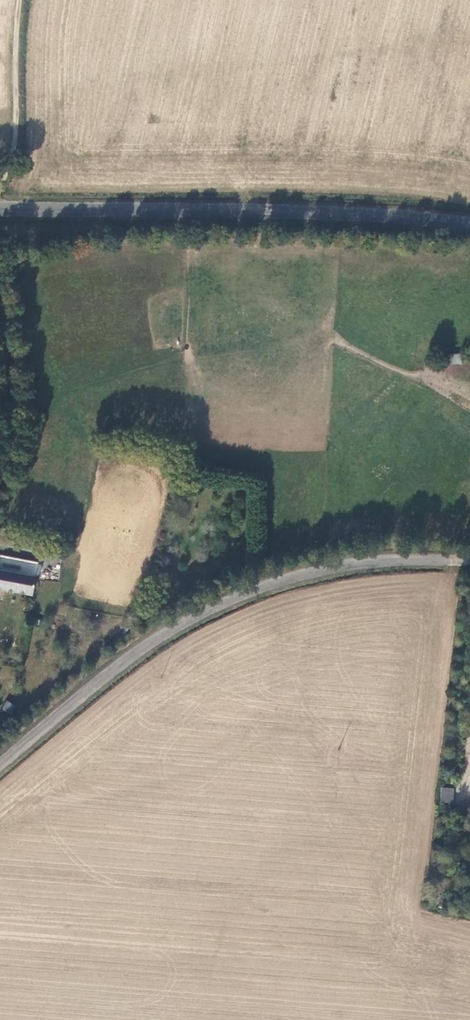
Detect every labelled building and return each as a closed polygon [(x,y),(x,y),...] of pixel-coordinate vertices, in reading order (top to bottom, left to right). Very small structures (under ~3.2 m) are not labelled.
[(449,354),(449,364),(461,364),(461,353),(449,354)] [(33,600),(39,568),(0,561),(0,594),(33,600)] [(9,713),(14,705),(6,701),(2,709),(9,713)] [(440,787),(440,803),(453,803),(454,788),(440,787)]
